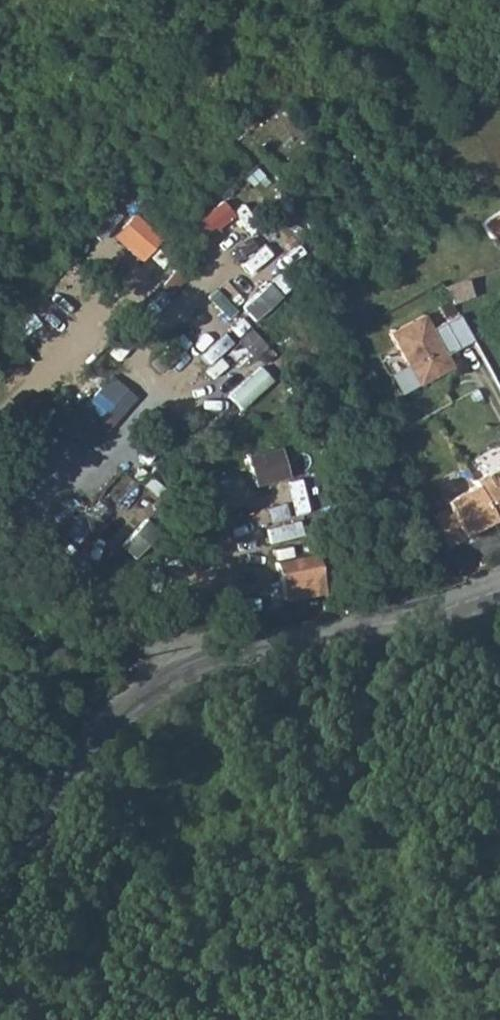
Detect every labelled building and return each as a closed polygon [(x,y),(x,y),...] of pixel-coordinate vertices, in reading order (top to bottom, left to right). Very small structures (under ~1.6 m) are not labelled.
[(146,259),(164,232),(132,211),(114,238),(146,259)] [(493,241),(499,236),(499,213),(481,224),(482,225),(493,241)] [(464,281),(441,288),(444,292),(451,303),(451,304),(469,299),(464,281)] [(471,341),(457,315),(431,329),(423,316),(390,334),(418,386),(452,367),(445,355),(471,341)] [(158,374),(184,351),(176,341),(151,363),(158,374)] [(241,406),(273,378),(261,365),(229,393),(241,406)] [(136,401),(108,375),(80,407),(107,433),(136,401)] [(255,483),(289,475),(282,445),(248,452),(255,483)] [(494,525),(499,522),(499,471),(498,467),(471,482),(491,520),(494,525)] [(434,515),(447,547),(463,538),(462,536),(491,520),(473,487),(444,503),(447,508),(434,515)] [(298,509),(300,523),(340,516),(337,502),(298,509)] [(276,564),(284,606),(324,598),(316,555),(276,564)]
